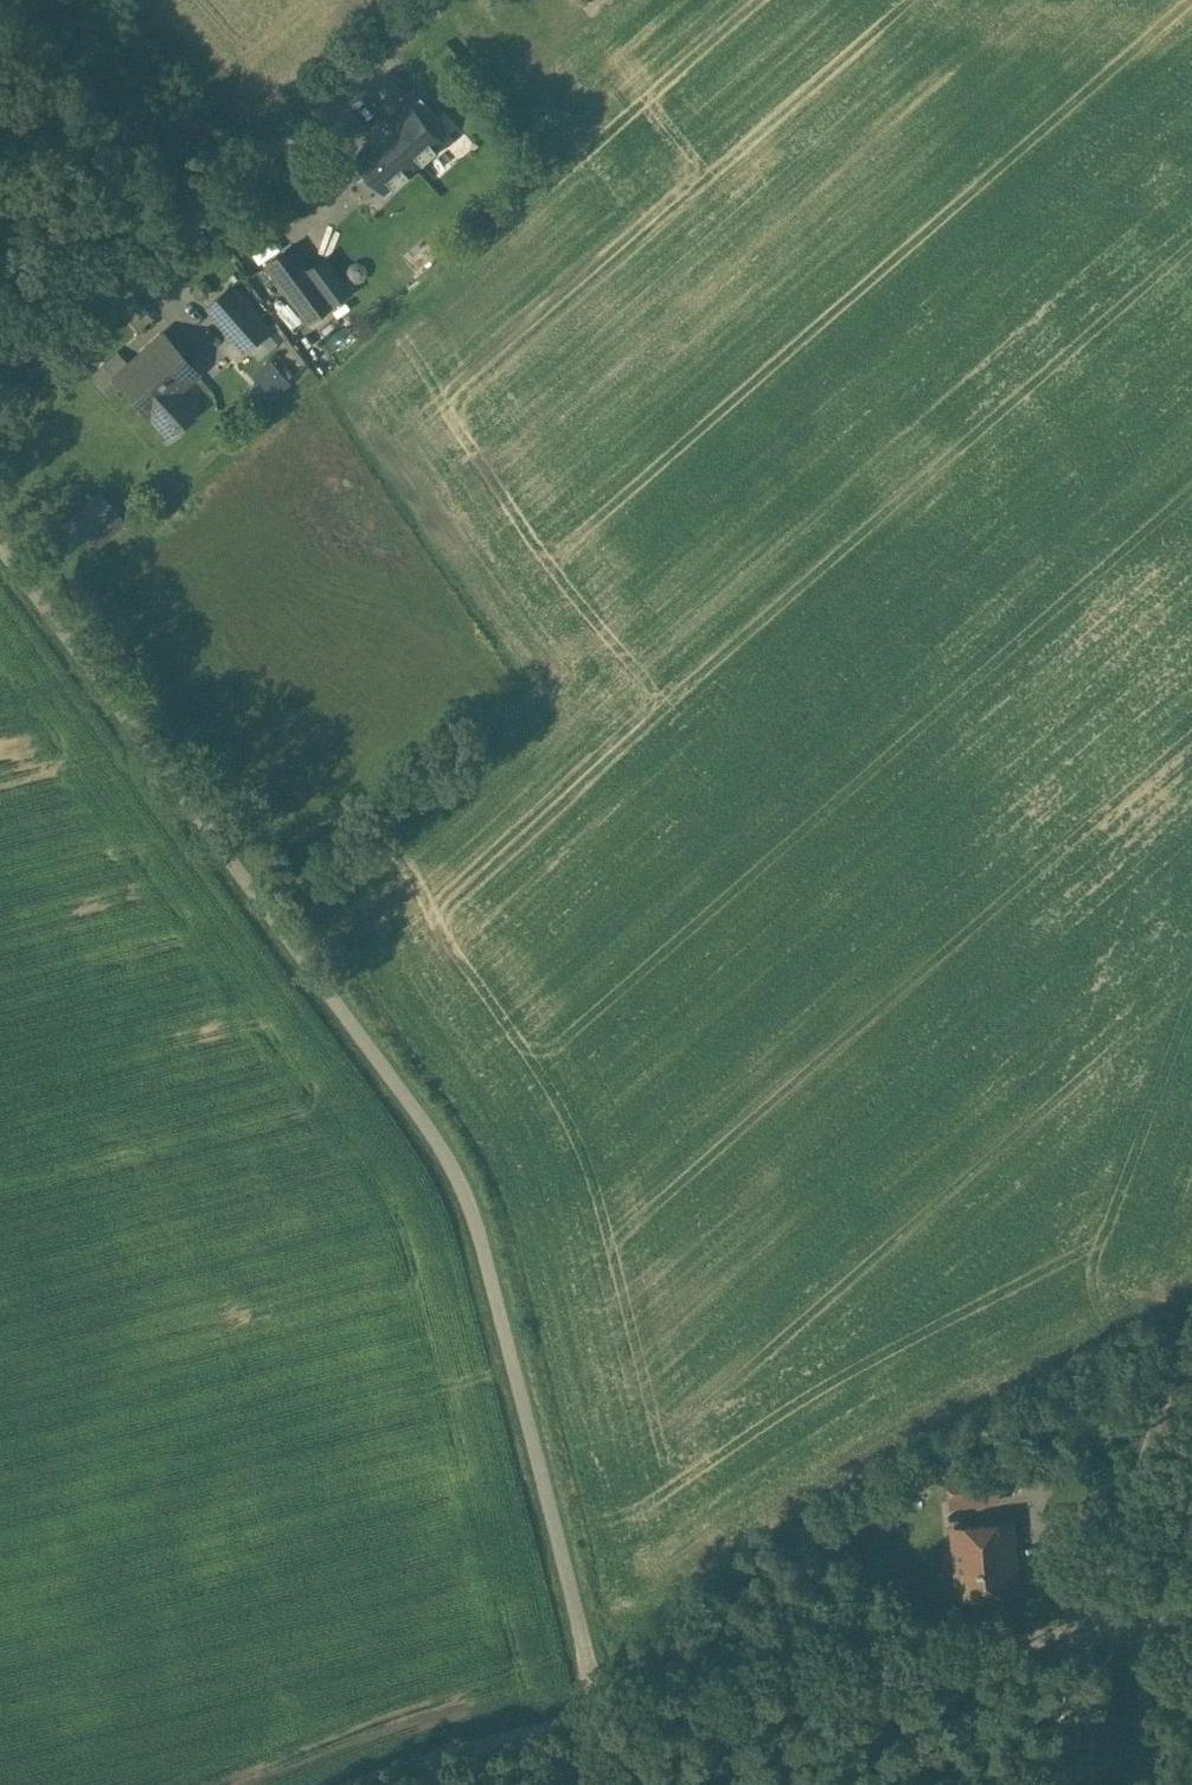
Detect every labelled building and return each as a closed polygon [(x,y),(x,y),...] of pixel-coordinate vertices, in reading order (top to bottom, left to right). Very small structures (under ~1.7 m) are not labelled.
[(447,138),(412,99),(351,153),(386,193),(447,138)] [(292,184),(310,203),(344,169),(325,151),(292,184)] [(291,244),(266,262),(309,320),(333,302),(291,244)] [(267,328),(230,285),(206,306),(244,348),(267,328)] [(194,370),(162,334),(114,377),(146,413),(148,411),(166,431),(185,415),(167,394),(194,370)] [(100,488),(59,523),(75,541),(86,532),(115,506),(100,488)] [(115,506),(86,532),(98,546),(128,520),(115,506)] [(994,1467),(949,1471),(952,1503),(997,1499),(994,1467)] [(1009,1521),(954,1526),(960,1593),(1015,1588),(1009,1521)]
